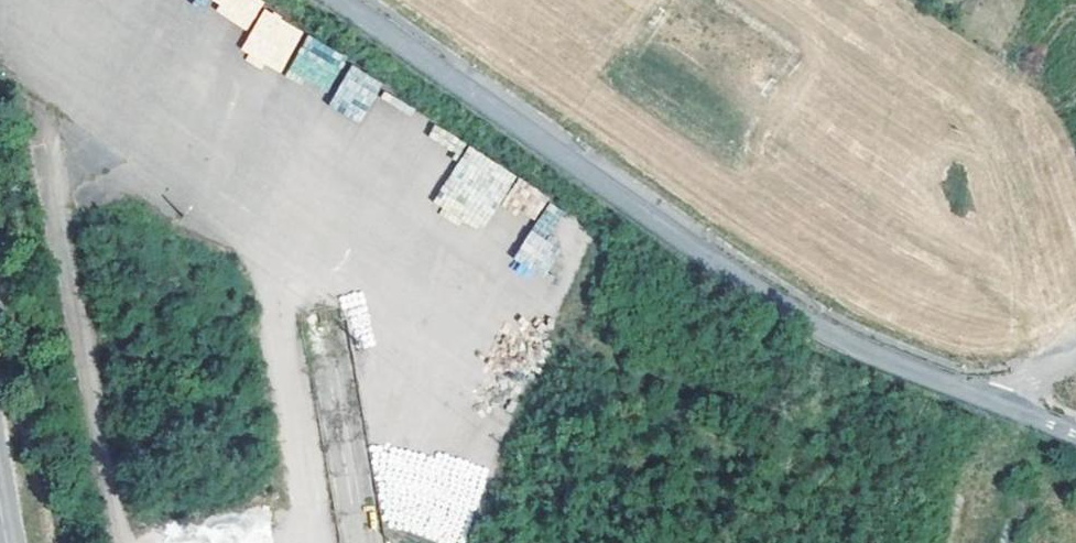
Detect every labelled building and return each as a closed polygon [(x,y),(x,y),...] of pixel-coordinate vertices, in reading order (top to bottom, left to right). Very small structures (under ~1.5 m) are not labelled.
[(259,0),(211,0),(207,7),(250,31),(239,50),(280,73),(306,27),(259,0)] [(326,96),(348,57),(308,35),(286,73),(326,96)] [(349,64),(328,107),(362,123),(383,80),(349,64)] [(463,146),(432,209),(484,235),(515,172),(463,146)] [(541,274),(567,211),(542,201),(516,264),(541,274)] [(347,310),(353,348),(372,345),(366,308),(347,310)]
